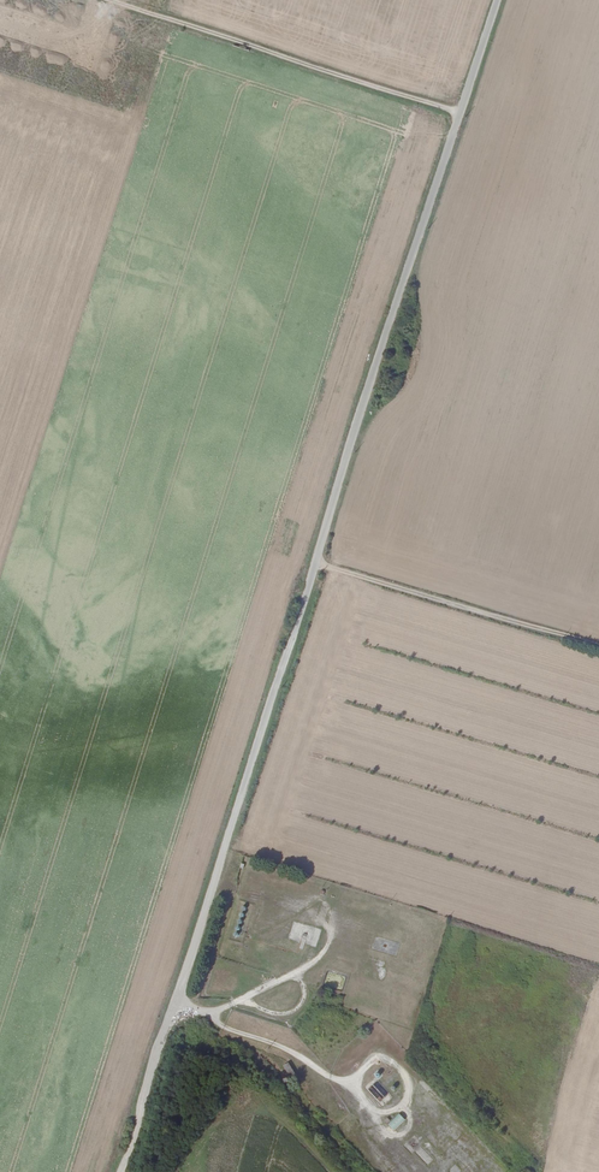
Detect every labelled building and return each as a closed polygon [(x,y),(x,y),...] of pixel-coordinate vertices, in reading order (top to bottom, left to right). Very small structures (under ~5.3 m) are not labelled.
[(316,947),(321,929),(293,921),(288,939),(298,942),(301,930),(310,933),(308,940),(302,938),(299,949),(302,950),(304,944),(316,947)] [(288,1062),(282,1065),(287,1072),(292,1069),(288,1062)] [(380,1101),(388,1092),(376,1080),(367,1090),(380,1101)] [(392,1117),(386,1122),(393,1130),(405,1120),(399,1113),(393,1118),(392,1117)]
